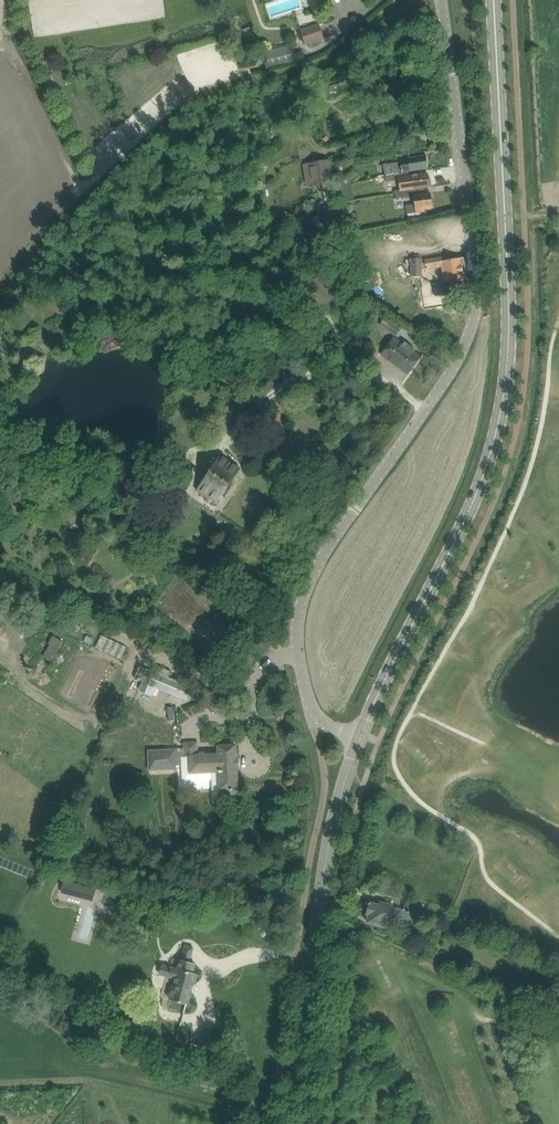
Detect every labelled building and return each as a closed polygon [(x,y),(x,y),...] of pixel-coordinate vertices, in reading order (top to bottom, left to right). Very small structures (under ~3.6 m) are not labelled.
[(325,39),(320,24),(300,30),(305,46),(325,39)] [(296,61),(294,54),(268,61),(270,68),(296,61)] [(59,66),(50,69),(56,85),(70,80),(68,75),(72,74),(69,66),(65,68),(64,64),(59,66)] [(428,169),(426,155),(425,155),(425,156),(408,158),(409,164),(399,166),(398,162),(385,164),(386,174),(409,171),(427,168),(427,169),(428,169)] [(328,160),(304,164),(305,174),(311,173),(312,183),(321,182),(323,192),(332,191),(328,160)] [(409,177),(409,171),(386,174),(387,181),(397,179),(409,177)] [(409,177),(399,179),(401,191),(411,189),(430,186),(429,181),(431,180),(430,176),(429,176),(428,174),(411,177),(409,177)] [(401,191),(395,191),(396,199),(412,197),(411,189),(401,191)] [(433,207),(431,193),(414,195),(415,204),(407,205),(408,212),(424,210),(424,208),(433,207)] [(464,279),(460,258),(443,261),(442,257),(426,260),(426,262),(422,263),(422,258),(412,258),(412,276),(422,276),(422,270),(442,266),(445,282),(434,283),(435,285),(436,293),(452,290),(465,288),(464,279)] [(401,328),(393,322),(386,317),(381,325),(387,329),(396,335),(401,328)] [(382,355),(402,369),(408,374),(421,357),(414,352),(415,350),(403,341),(401,343),(394,338),(392,341),(382,355)] [(198,490),(199,490),(217,502),(240,468),(221,456),(213,468),(212,467),(208,473),(209,474),(198,490)] [(51,662),(63,642),(53,636),(48,644),(50,645),(43,656),(51,662)] [(139,668),(135,678),(137,679),(137,680),(140,681),(140,680),(143,681),(140,690),(153,695),(150,693),(154,684),(176,692),(174,695),(187,701),(192,687),(187,685),(189,678),(178,674),(175,679),(169,677),(172,671),(159,666),(156,672),(140,666),(139,668)] [(184,748),(148,749),(149,771),(177,770),(177,765),(182,765),(183,779),(186,782),(209,780),(212,778),(212,771),(223,771),(224,795),(238,794),(236,745),(219,746),(219,755),(198,756),(198,742),(184,742),(184,748)] [(65,883),(62,892),(86,898),(88,888),(71,883),(71,885),(65,883)] [(422,912),(417,911),(418,905),(405,902),(403,910),(393,907),(393,906),(380,903),(379,905),(371,903),(372,903),(369,902),(368,906),(367,907),(365,912),(367,914),(366,914),(369,915),(367,923),(379,925),(377,932),(393,936),(398,917),(408,919),(414,921),(415,917),(420,918),(422,912)] [(171,988),(168,997),(171,998),(170,1000),(188,1005),(196,974),(193,973),(196,964),(190,962),(194,948),(186,946),(182,960),(181,960),(178,969),(174,968),(173,972),(172,971),(171,973),(172,974),(171,977),(176,979),(173,989),(171,988)]
